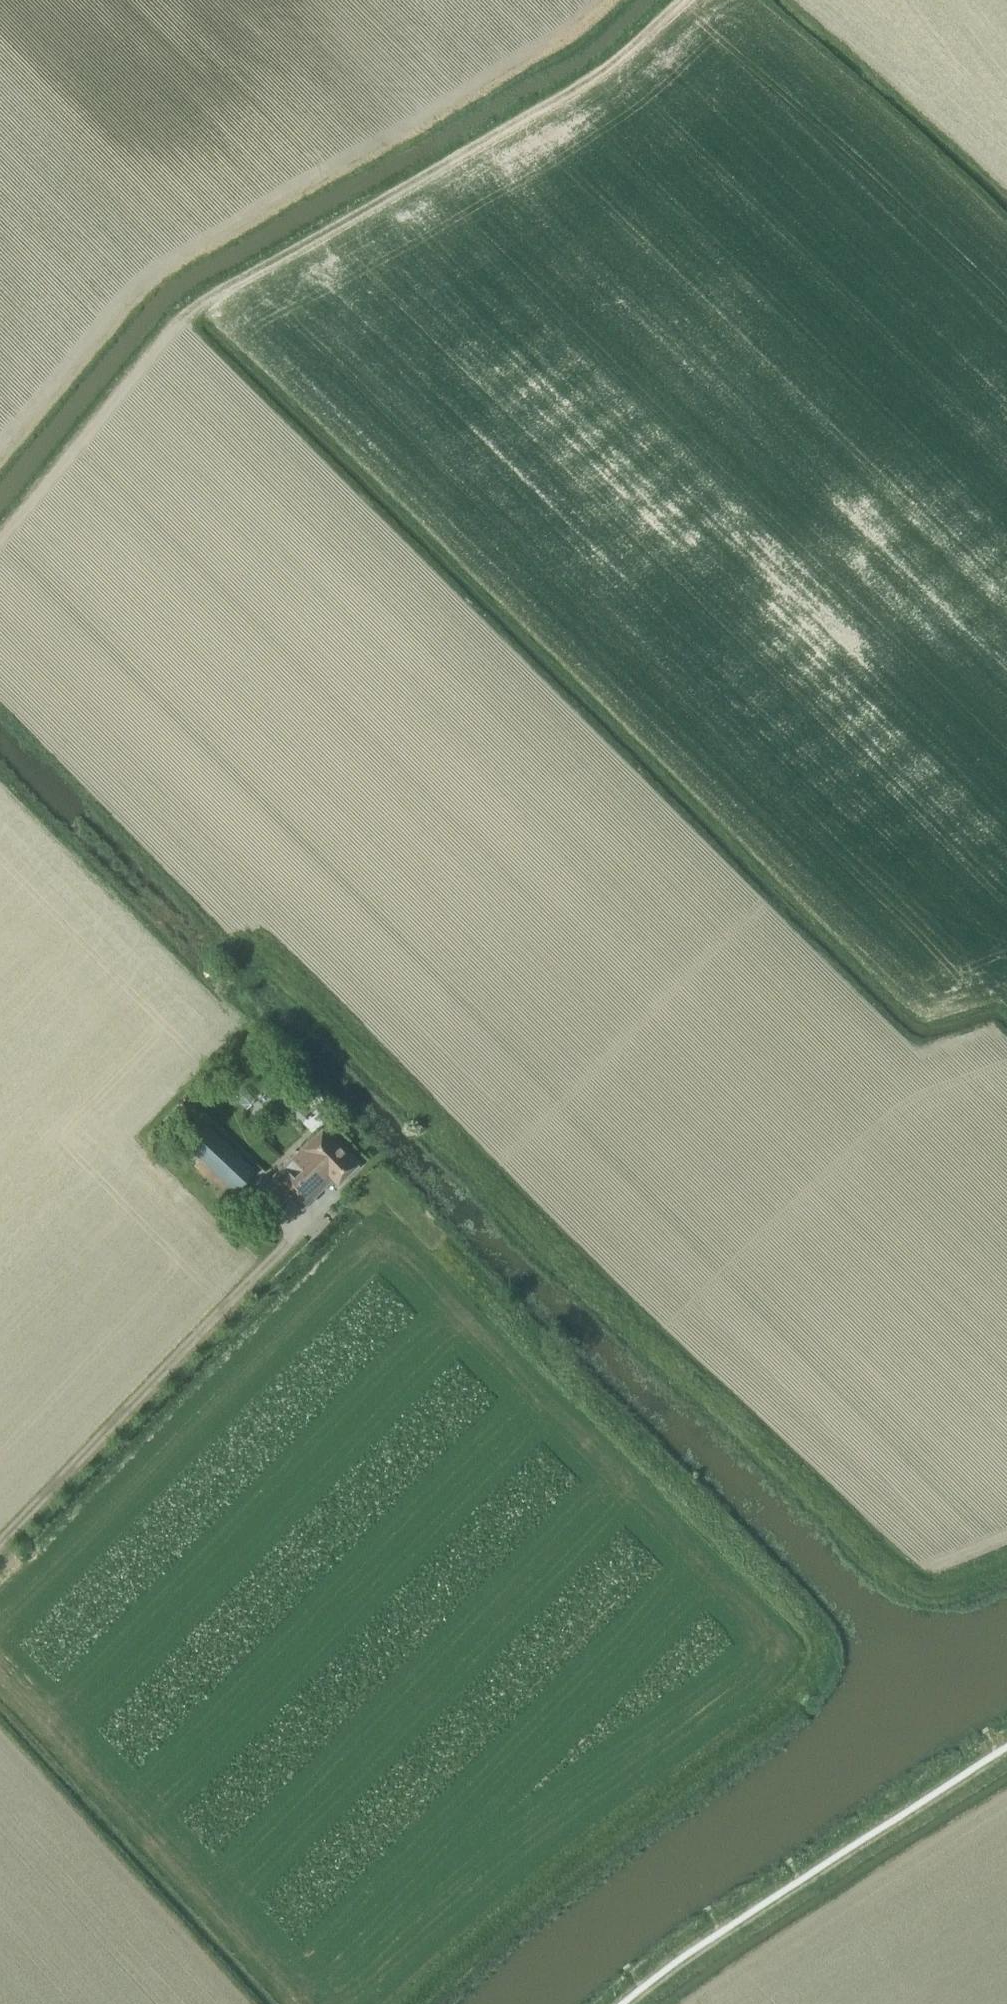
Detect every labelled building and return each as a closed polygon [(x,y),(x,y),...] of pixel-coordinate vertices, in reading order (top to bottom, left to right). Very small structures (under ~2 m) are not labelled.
[(234,1190),(254,1169),(204,1122),(184,1143),(225,1181),(215,1191),(229,1205),(239,1194),(234,1190)] [(339,1185),(359,1165),(323,1129),(272,1177),(302,1209),(306,1205),(310,1205),(315,1199),(315,1196),(333,1179),(339,1185)]
